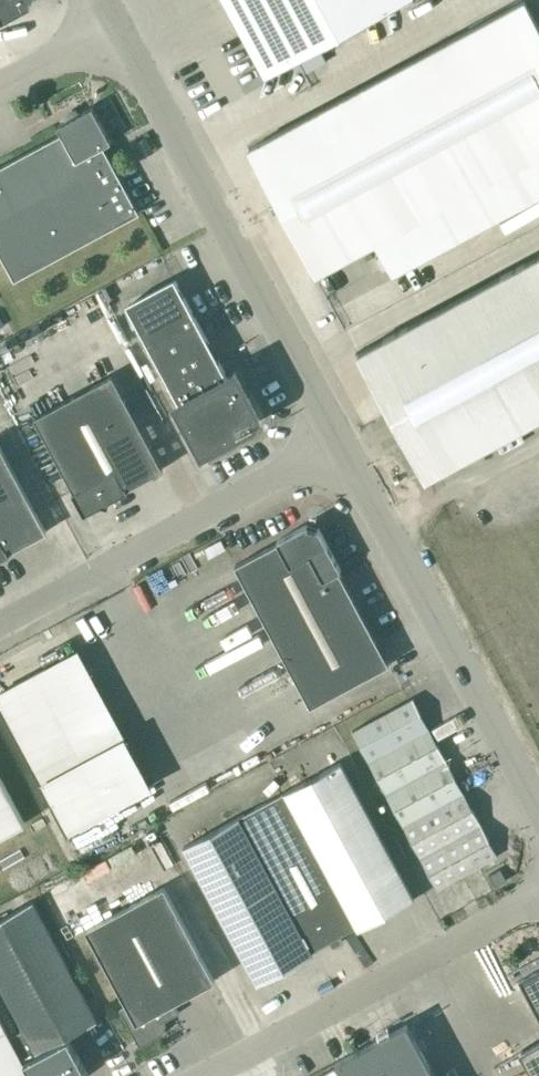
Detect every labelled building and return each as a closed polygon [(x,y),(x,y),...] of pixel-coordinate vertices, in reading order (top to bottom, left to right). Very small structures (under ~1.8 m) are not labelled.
[(28,5),(30,0),(0,0),(0,20),(28,5)] [(266,75),(299,57),(319,46),(404,0),(225,0),(266,75)] [(394,274),(538,195),(538,25),(526,0),(524,0),(250,147),(318,273),(377,242),(383,254),(378,257),(384,268),(390,265),(394,274)] [(319,46),(299,57),(307,71),(327,60),(319,46)] [(0,166),(0,250),(15,279),(140,212),(104,145),(112,141),(93,106),(58,125),(62,133),(0,166)] [(538,418),(538,255),(359,352),(427,478),(538,418)] [(175,278),(127,304),(143,333),(156,356),(192,424),(204,447),(201,448),(202,450),(252,423),(256,419),(257,414),(256,409),(242,384),(234,388),(175,278)] [(113,374),(35,416),(75,490),(73,491),(85,513),(102,503),(109,505),(111,499),(129,489),(128,487),(164,468),(113,374)] [(11,553),(10,551),(48,531),(0,443),(0,559),(11,553)] [(235,564),(311,706),(390,663),(340,570),(341,569),(319,528),(316,529),(309,527),(307,524),(277,540),(278,542),(235,564)] [(154,808),(83,656),(0,695),(0,702),(69,848),(154,808)] [(430,730),(429,728),(413,698),(352,731),(370,762),(430,730)] [(370,762),(384,789),(387,794),(447,761),(430,730),(370,762)] [(447,761),(387,794),(404,825),(464,792),(447,761)] [(341,762),(285,792),(358,926),(359,929),(415,899),(341,762)] [(25,822),(0,776),(0,836),(25,822)] [(285,792),(184,846),(257,984),(312,954),(310,952),(358,926),(285,792)] [(404,825),(404,826),(421,856),(481,823),(464,792),(404,825)] [(481,823),(421,856),(438,888),(498,855),(481,823)] [(495,886),(507,880),(501,868),(489,874),(495,886)] [(127,1005),(120,1009),(140,1046),(161,1035),(159,1031),(162,1021),(179,1012),(174,1002),(215,980),(164,886),(86,928),(127,1005)] [(0,1017),(0,1075),(83,1075),(88,1073),(68,1035),(97,1020),(33,901),(0,919),(0,985),(24,1029),(10,1036),(0,1017)] [(519,981),(538,1019),(538,970),(519,981)] [(343,1075),(436,1075),(407,1023),(335,1062),(343,1075)] [(521,1050),(531,1070),(534,1075),(538,1075),(538,1040),(521,1050)]
